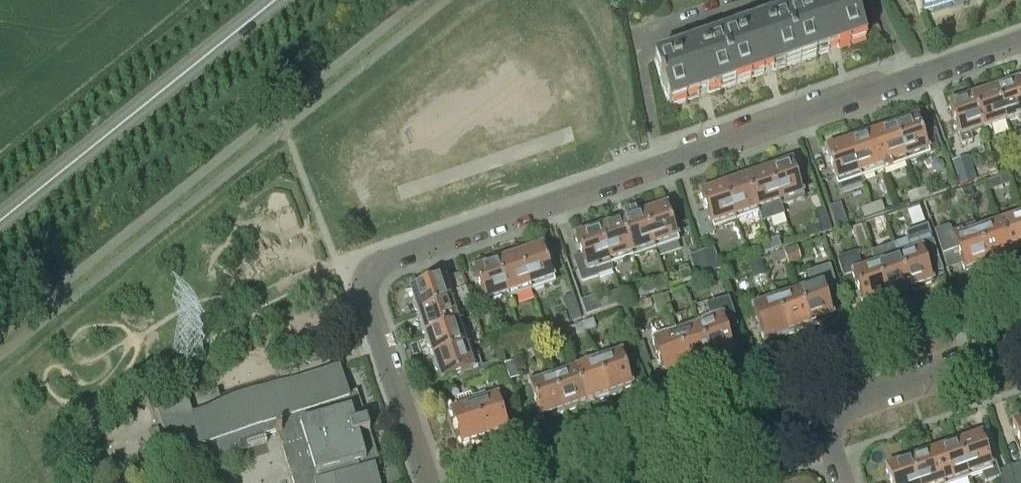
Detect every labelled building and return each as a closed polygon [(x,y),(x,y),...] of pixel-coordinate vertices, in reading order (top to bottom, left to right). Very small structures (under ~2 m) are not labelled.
[(801,62),(867,39),(853,0),(832,0),(786,16),(801,62)] [(920,15),(964,0),(914,0),(920,15)] [(720,39),(736,85),(801,62),(786,16),(720,39)] [(720,39),(655,62),(670,107),(736,85),(720,39)] [(1008,87),(1004,85),(993,89),(1005,122),(1020,117),(1020,120),(1020,90),(1018,83),(1008,87)] [(982,130),(1005,122),(993,89),(984,92),(983,95),(971,99),(982,130)] [(969,134),(982,130),(971,99),(968,98),(961,100),(959,103),(949,107),(960,140),(970,137),(969,134)] [(918,120),(906,124),(905,122),(894,126),(907,163),(930,155),(918,120)] [(884,171),(907,163),(894,126),(883,130),(882,132),(872,136),(884,171)] [(860,179),(884,171),(872,136),(861,139),(859,138),(848,142),(860,179)] [(838,186),(860,179),(848,142),(837,146),(836,148),(826,152),(838,186)] [(967,157),(953,162),(961,185),(975,180),(967,157)] [(1011,168),(1020,165),(1018,157),(1009,160),(1011,168)] [(792,163),(781,167),(778,165),(767,169),(780,207),(804,199),(792,163)] [(985,168),(988,176),(998,173),(995,164),(985,168)] [(780,207),(767,169),(758,172),(756,176),(745,180),(757,215),(760,224),(784,216),(780,207)] [(1008,176),(999,179),(1002,189),(1011,186),(1008,176)] [(735,223),(757,215),(745,180),(737,183),(733,181),(722,185),(735,223)] [(713,230),(735,223),(722,185),(712,189),(711,192),(701,195),(713,230)] [(917,192),(919,199),(929,196),(926,188),(917,192)] [(971,188),(962,191),(964,198),(974,195),(971,188)] [(910,202),(919,199),(917,192),(907,195),(910,202)] [(871,207),(875,216),(885,212),(882,203),(871,207)] [(841,204),(829,208),(837,229),(848,225),(841,204)] [(667,207),(657,210),(654,208),(642,213),(655,250),(679,242),(667,207)] [(864,220),(875,216),(871,207),(861,211),(864,220)] [(805,231),(808,239),(832,230),(825,210),(813,213),(817,225),(814,226),(814,227),(805,231)] [(633,258),(655,250),(642,213),(633,216),(632,219),(621,223),(633,258)] [(1000,224),(1011,256),(1020,252),(1020,217),(1000,224)] [(611,265),(633,258),(621,223),(612,226),(608,224),(597,228),(611,265)] [(1000,260),(1011,256),(1000,224),(977,232),(989,266),(1000,262),(1000,260)] [(978,269),(989,266),(977,232),(975,225),(951,233),(950,229),(947,228),(934,233),(947,270),(962,265),(965,272),(975,268),(978,269)] [(861,226),(852,229),(854,237),(864,234),(861,226)] [(587,274),(611,265),(597,228),(588,231),(587,235),(575,238),(587,274)] [(899,260),(909,291),(911,290),(913,292),(922,289),(923,286),(932,283),(928,269),(940,265),(928,228),(905,236),(907,241),(894,246),(899,260)] [(769,243),(772,251),(781,248),(779,239),(769,243)] [(762,255),(772,251),(769,243),(759,246),(762,255)] [(543,248),(532,251),(530,249),(519,253),(532,291),(555,283),(543,248)] [(712,249),(701,253),(708,274),(720,270),(712,249)] [(783,253),(786,261),(788,265),(800,261),(796,249),(783,253)] [(509,299),(532,291),(519,253),(508,257),(507,260),(497,264),(509,299)] [(696,278),(708,274),(701,253),(689,257),(696,278)] [(783,253),(782,253),(771,258),(774,266),(786,261),(783,253)] [(876,305),(887,302),(876,268),(862,272),(856,255),(836,261),(843,280),(853,276),(864,307),(874,303),(876,305)] [(899,294),(909,291),(899,260),(876,268),(887,302),(899,298),(899,294)] [(761,261),(749,265),(753,277),(765,273),(761,261)] [(486,306),(509,299),(497,264),(496,264),(493,262),(485,265),(484,268),(474,272),(486,306)] [(679,274),(682,283),(692,279),(689,271),(679,274)] [(810,325),(811,325),(814,327),(822,325),(822,321),(833,317),(826,298),(838,295),(830,274),(829,274),(825,272),(820,273),(817,278),(809,281),(812,290),(799,294),(810,325)] [(461,300),(469,297),(461,273),(450,277),(454,292),(457,298),(459,297),(461,300)] [(411,291),(415,302),(413,304),(415,310),(418,311),(419,315),(452,303),(444,279),(411,291)] [(653,283),(643,287),(646,295),(656,292),(653,283)] [(687,296),(688,295),(699,292),(697,284),(684,288),(687,296)] [(646,295),(643,287),(633,290),(636,299),(646,295)] [(598,303),(593,288),(578,294),(586,316),(601,311),(610,308),(607,299),(598,303)] [(799,329),(810,325),(799,294),(776,302),(788,336),(799,332),(799,329)] [(556,317),(559,326),(582,318),(574,295),(562,299),(567,313),(556,317)] [(662,296),(653,300),(657,314),(668,311),(662,296)] [(469,297),(461,300),(463,308),(472,305),(469,297)] [(775,341),(788,336),(776,302),(763,307),(762,305),(752,308),(764,341),(772,338),(775,341)] [(460,326),(452,303),(419,315),(423,325),(421,327),(423,333),(426,334),(427,337),(460,326)] [(710,360),(713,359),(715,361),(722,358),(723,355),(733,352),(726,330),(735,327),(727,304),(709,310),(707,305),(693,310),(698,325),(710,360)] [(584,323),(586,331),(596,328),(593,320),(584,323)] [(586,331),(584,323),(574,327),(577,335),(586,331)] [(700,364),(710,360),(698,325),(675,333),(688,370),(699,367),(700,364)] [(427,337),(427,338),(426,341),(428,347),(431,348),(435,360),(468,349),(460,326),(427,337)] [(520,330),(523,338),(533,334),(530,327),(520,330)] [(212,347),(219,334),(209,329),(202,341),(212,347)] [(523,338),(520,330),(510,334),(513,342),(523,338)] [(677,374),(688,370),(675,333),(652,341),(664,376),(675,372),(677,374)] [(472,361),(468,349),(435,360),(435,362),(434,364),(436,371),(439,371),(442,382),(461,376),(466,388),(486,381),(506,374),(501,361),(483,367),(479,359),(472,361)] [(597,360),(610,397),(621,394),(622,391),(632,387),(620,352),(597,360)] [(599,401),(610,397),(597,360),(575,368),(587,403),(596,400),(599,401)] [(504,367),(509,382),(518,379),(513,363),(504,367)] [(245,452),(249,451),(248,449),(267,443),(265,437),(277,433),(293,482),(380,482),(376,467),(381,466),(357,392),(349,395),(341,368),(193,416),(189,402),(158,412),(172,457),(188,452),(194,469),(245,452)] [(576,406),(587,403),(575,368),(552,375),(565,413),(575,409),(576,406)] [(506,374),(486,381),(488,389),(497,386),(502,401),(513,397),(506,374)] [(553,417),(565,413),(552,375),(529,384),(541,419),(551,415),(553,417)] [(483,439),(486,438),(475,407),(474,407),(468,388),(453,393),(456,400),(447,403),(451,415),(452,414),(463,446),(473,442),(474,444),(483,442),(483,439)] [(486,438),(488,440),(497,437),(497,434),(508,430),(497,399),(475,407),(486,438)] [(155,452),(165,449),(158,429),(148,432),(155,452)] [(981,436),(970,440),(968,438),(956,442),(969,479),(993,471),(981,436)] [(969,479),(956,442),(945,446),(944,449),(933,453),(944,482),(958,482),(969,479)] [(933,453),(922,457),(920,455),(909,459),(917,482),(944,482),(933,453)] [(909,459),(898,463),(897,465),(886,469),(891,482),(917,482),(909,459)] [(1017,482),(1020,482),(1020,465),(1012,468),(1017,482)] [(1000,482),(1014,482),(1009,469),(997,473),(1000,482)]
